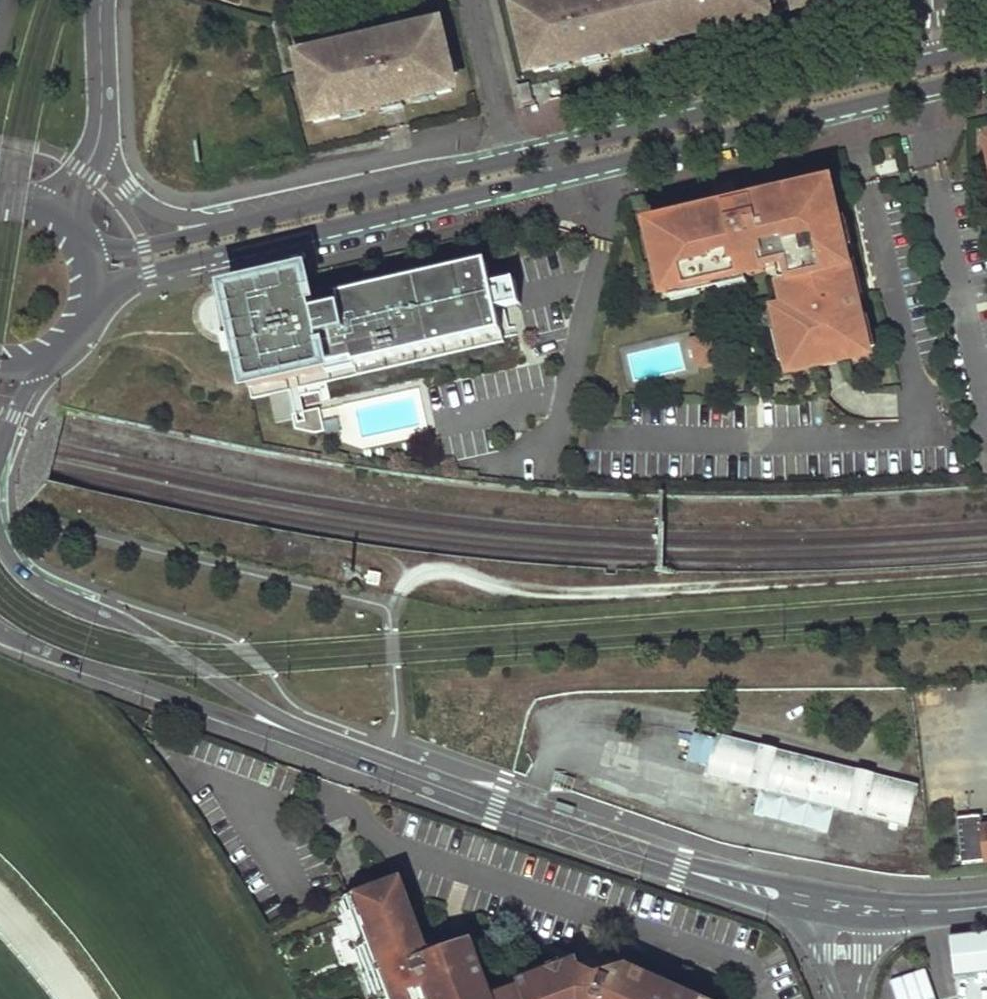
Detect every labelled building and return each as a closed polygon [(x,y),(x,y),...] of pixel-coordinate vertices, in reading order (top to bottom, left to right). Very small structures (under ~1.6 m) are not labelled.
[(524,50),(528,49),(534,73),(573,64),(572,57),(605,49),(607,57),(695,36),(694,28),(726,21),(728,29),(771,18),(771,14),(802,6),(803,11),(839,2),(839,0),(512,0),(524,50)] [(437,10),(295,43),(302,73),(298,73),(306,108),(310,107),(313,124),(385,108),(383,100),(411,94),(412,101),(451,92),(446,68),(450,67),(437,10)] [(694,28),(695,36),(728,29),(726,21),(694,28)] [(607,57),(605,49),(572,57),(573,64),(607,57)] [(528,83),(517,86),(521,104),(533,101),(528,83)] [(383,100),(385,108),(412,101),(411,94),(383,100)] [(717,210),(649,225),(665,293),(765,270),(763,267),(788,261),(793,279),(781,281),(787,308),(777,311),(791,372),(870,354),(857,297),(849,299),(846,283),(852,281),(833,196),(816,200),(813,187),(791,192),(791,195),(770,201),(769,197),(738,204),(740,212),(718,217),(717,210)] [(738,204),(717,210),(718,217),(740,212),(738,204)] [(238,297),(260,398),(268,396),(275,424),(292,420),(294,429),(315,434),(323,432),(318,409),(292,414),(286,392),(529,336),(511,257),(339,296),(341,307),(315,313),(306,272),(266,282),(268,290),(238,297)] [(852,281),(846,283),(849,299),(857,297),(852,281)] [(260,398),(238,297),(268,290),(266,282),(227,291),(235,330),(237,340),(240,349),(251,400),(260,398)] [(222,353),(240,349),(237,340),(235,330),(218,334),(220,344),(222,353)] [(713,337),(687,342),(693,367),(718,362),(713,337)] [(915,787),(720,737),(711,777),(905,826),(915,787)] [(368,882),(341,892),(345,902),(372,892),(368,882)] [(353,936),(367,976),(374,974),(383,998),(492,998),(471,943),(452,950),(443,946),(427,952),(425,945),(400,882),(372,892),(345,902),(352,921),(357,934),(353,936)] [(352,921),(348,923),(353,936),(357,934),(352,921)] [(425,945),(427,952),(443,946),(452,950),(471,943),(466,930),(425,945)] [(949,937),(955,978),(986,974),(986,933),(949,937)] [(647,977),(642,987),(629,981),(629,980),(629,976),(625,971),(619,971),(611,974),(609,979),(596,974),(583,979),(577,963),(519,985),(521,989),(495,998),(695,998),(647,977)] [(898,998),(938,998),(930,969),(892,980),(898,998)] [(629,980),(629,981),(642,987),(647,977),(636,973),(629,976),(629,980)] [(376,998),(383,998),(374,974),(367,976),(376,998)]
